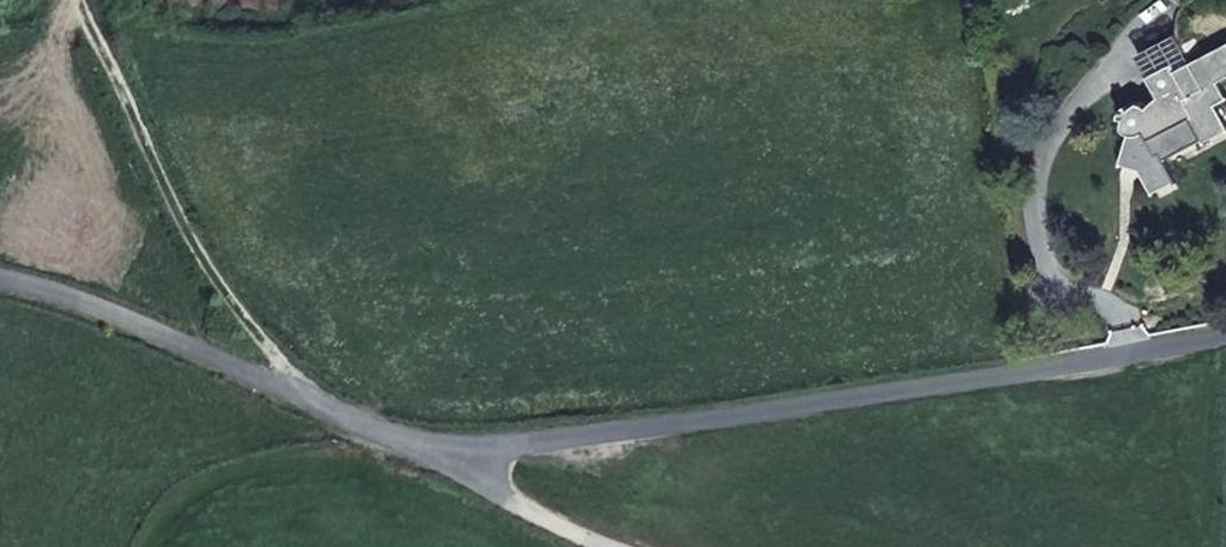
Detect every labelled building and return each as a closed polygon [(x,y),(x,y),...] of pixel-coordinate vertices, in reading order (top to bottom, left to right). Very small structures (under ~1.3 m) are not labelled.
[(1144,81),(1159,108),(1146,104),(1129,105),(1123,108),(1119,110),(1112,118),(1115,127),(1119,137),(1126,139),(1118,172),(1136,178),(1151,201),(1173,189),(1158,159),(1154,162),(1147,148),(1188,129),(1200,152),(1225,139),(1225,133),(1217,115),(1225,110),(1225,101),(1223,95),(1225,94),(1225,51),(1187,70),(1172,79),(1166,70),(1144,81)] [(1178,54),(1140,74),(1144,81),(1166,70),(1172,79),(1187,70),(1178,54)]
